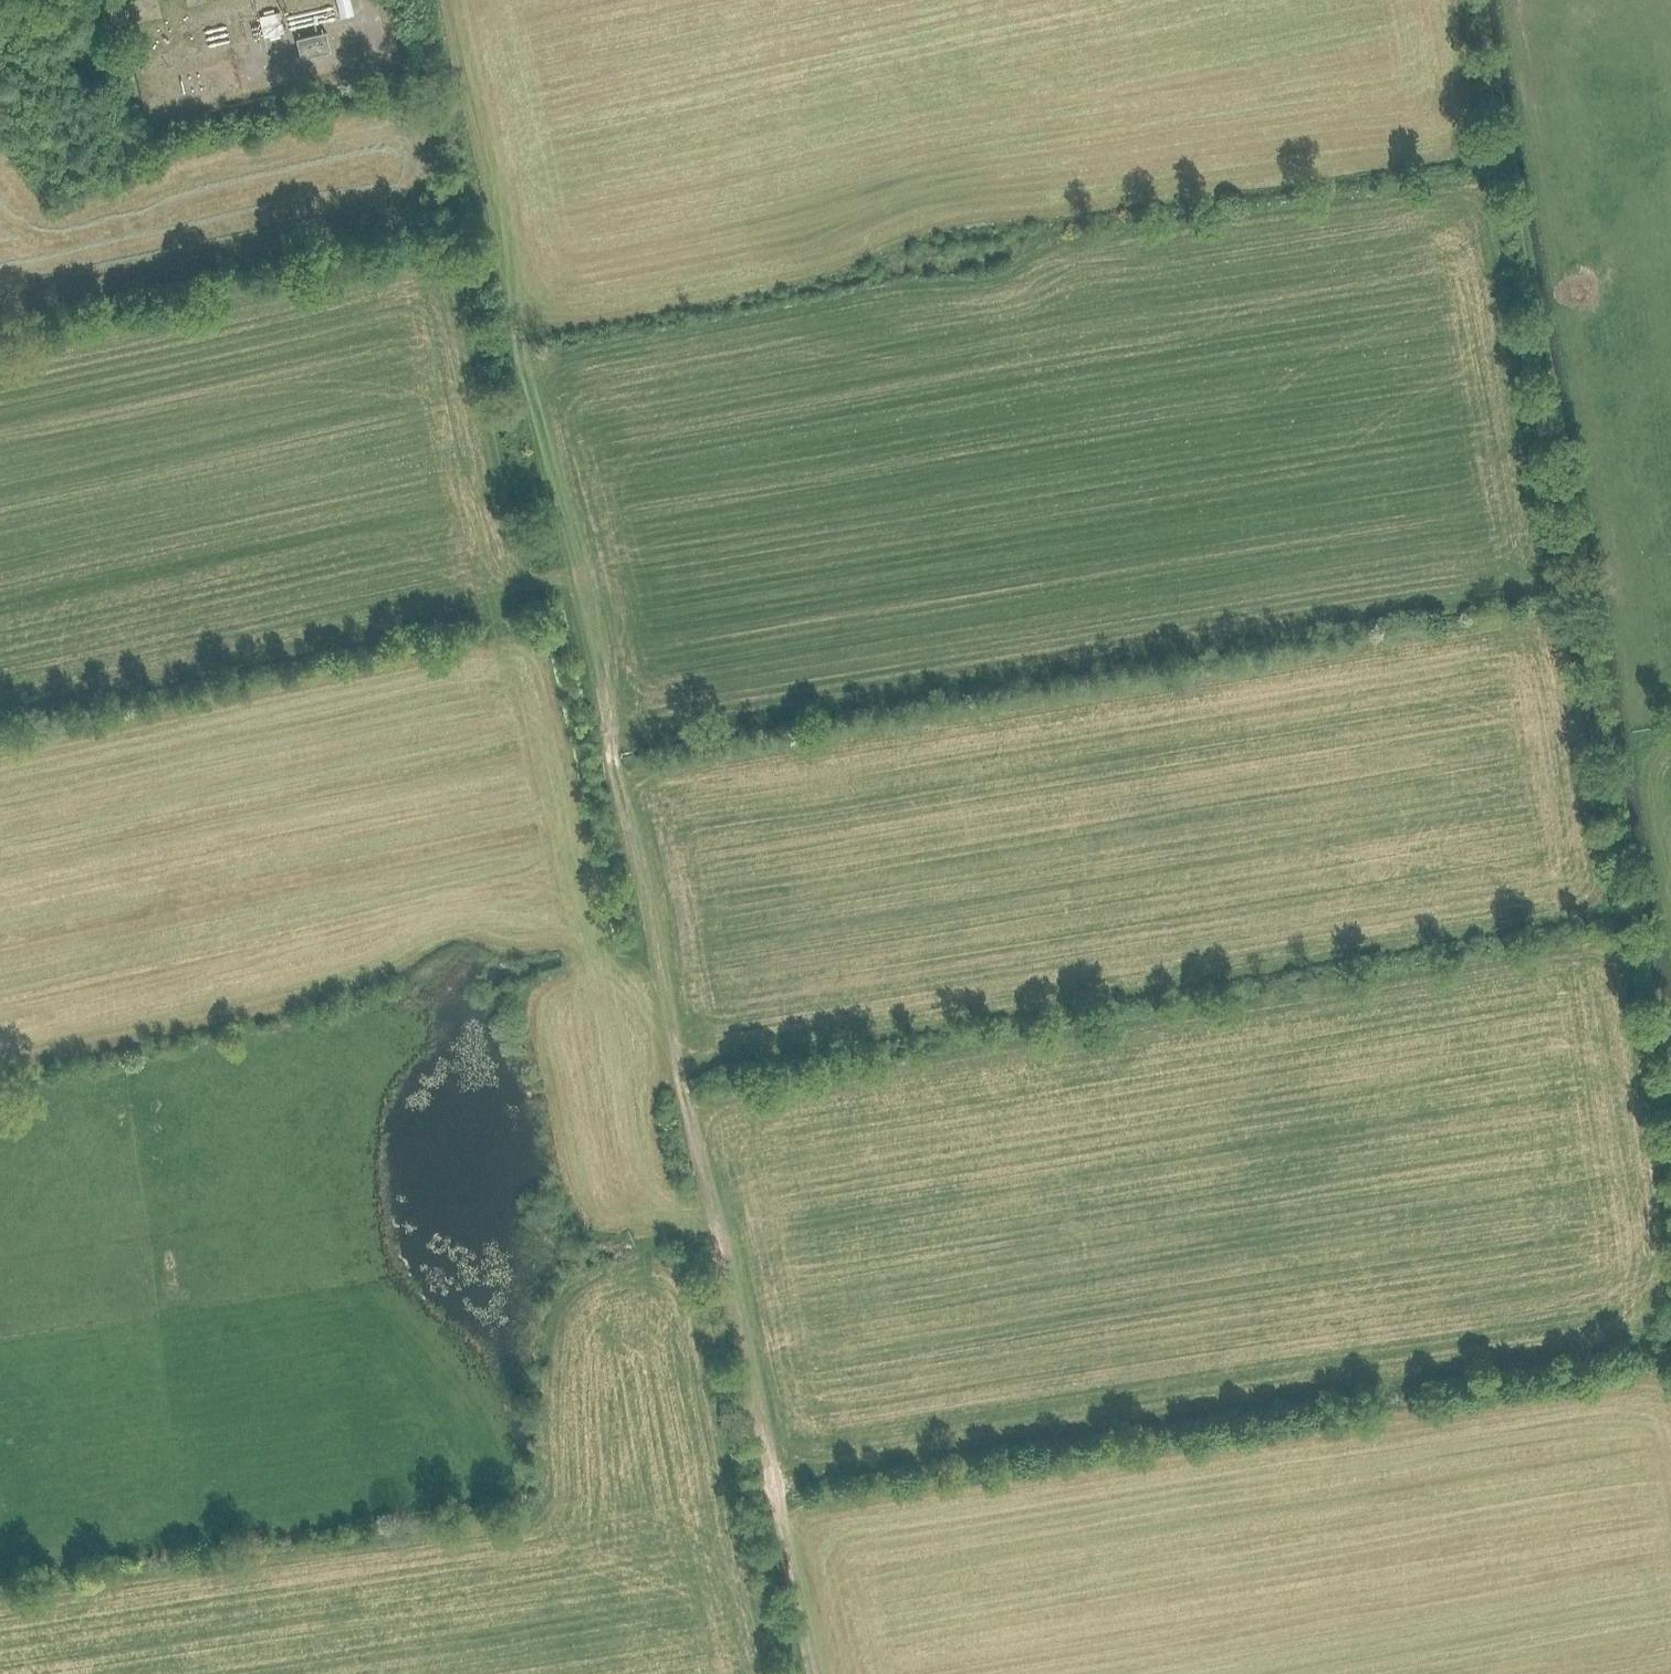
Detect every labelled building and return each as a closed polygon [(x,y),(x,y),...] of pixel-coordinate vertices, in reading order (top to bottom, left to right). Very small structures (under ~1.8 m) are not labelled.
[(265,15),(267,35),(286,34),(284,13),(265,15)] [(329,30),(299,38),(304,58),(334,51),(329,30)]
